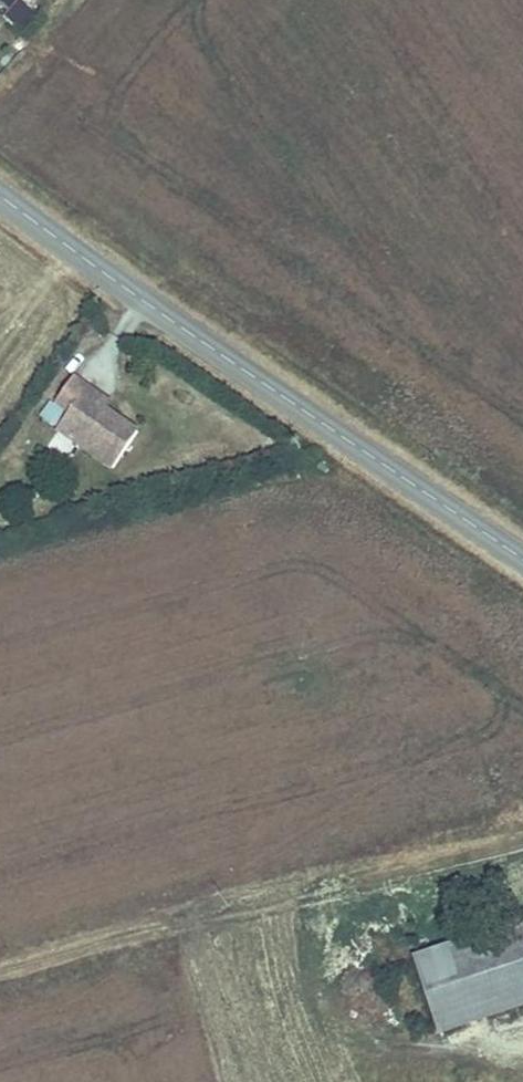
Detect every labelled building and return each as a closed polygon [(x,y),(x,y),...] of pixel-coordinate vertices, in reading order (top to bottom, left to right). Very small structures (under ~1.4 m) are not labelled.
[(75,373),(57,400),(74,413),(63,429),(87,446),(120,468),(143,434),(87,395),(93,385),(75,373)] [(454,1045),(522,1022),(522,943),(431,974),(454,1045)]
